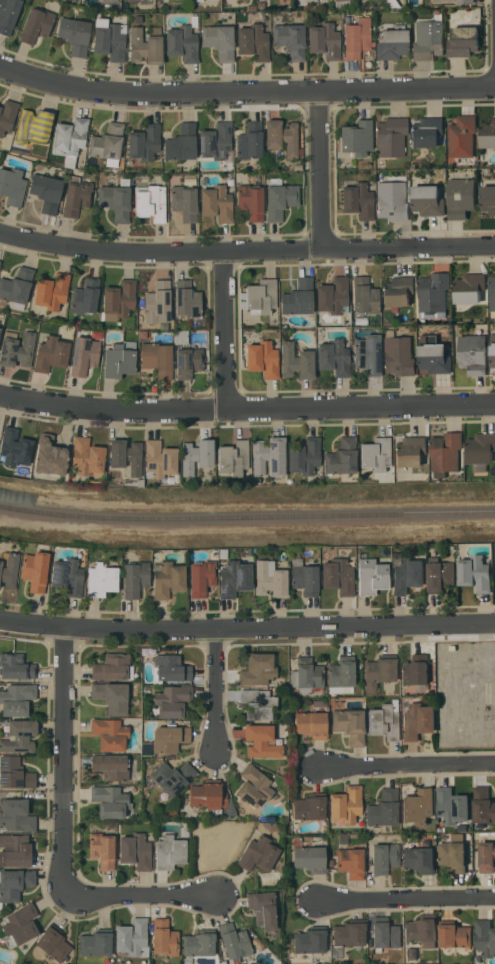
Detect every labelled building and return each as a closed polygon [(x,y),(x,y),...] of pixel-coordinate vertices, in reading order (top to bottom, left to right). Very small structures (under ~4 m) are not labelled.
[(8,36),(0,33),(0,0),(23,0),(12,28),(11,28),(8,36)] [(23,29),(31,8),(34,9),(35,7),(42,9),(41,11),(43,12),(44,10),(56,14),(47,38),(39,35),(39,36),(37,35),(33,45),(19,40),(23,29)] [(415,21),(416,21),(415,18),(433,18),(433,14),(442,13),(442,20),(443,20),(444,55),(434,55),(434,60),(412,60),(412,42),(415,42),(415,21)] [(344,24),(357,24),(357,17),(370,16),(370,50),(360,50),(360,59),(345,60),(344,24)] [(60,17),(91,22),(85,58),(70,55),(72,42),(66,41),(66,38),(57,37),(60,17)] [(93,45),(94,45),(96,17),(108,17),(108,23),(120,24),(119,33),(126,33),(124,57),(125,57),(124,62),(109,61),(109,53),(92,52),(93,45)] [(308,26),(321,26),(321,22),(333,21),(333,30),(340,30),(340,60),(325,60),(325,49),(324,49),(324,52),(308,52),(308,48),(308,26)] [(237,28),(250,28),(250,23),(262,23),(262,32),(269,32),(269,61),(254,61),(254,53),(237,54),(237,49),(237,28)] [(166,29),(178,29),(178,25),(190,24),(191,33),(196,33),(197,58),(198,58),(198,62),(183,63),(182,54),(166,55),(165,50),(166,50),(166,29)] [(272,24),(304,24),(304,42),(305,42),(305,61),(289,61),(289,48),(285,48),(285,45),(272,45),(272,39),(273,39),(272,24)] [(201,26),(233,25),(233,44),(234,44),(234,48),(233,48),(233,58),(234,58),(234,62),(218,62),(218,49),(215,49),(215,48),(213,48),(213,46),(201,46),(201,42),(201,26)] [(130,26),(142,26),(142,41),(146,41),(146,35),(162,35),(162,60),(163,60),(163,63),(146,63),(146,60),(146,56),(141,56),(141,61),(130,61),(130,53),(131,53),(131,42),(130,42),(130,26)] [(479,27),(479,51),(471,52),(471,56),(448,57),(447,39),(452,39),(452,27),(479,27)] [(408,29),(408,54),(399,54),(399,59),(376,59),(375,42),(381,42),(381,29),(408,29)] [(2,137),(0,136),(0,106),(2,107),(5,98),(20,103),(11,131),(5,129),(2,137)] [(22,108),(32,110),(31,115),(37,117),(38,109),(53,112),(48,139),(47,138),(46,144),(32,141),(33,136),(28,135),(26,144),(15,141),(22,108)] [(448,124),(457,124),(457,116),(475,115),(476,132),(473,132),(473,157),(449,157),(448,124)] [(79,146),(77,155),(76,155),(74,167),(64,166),(65,154),(53,152),(54,148),(53,148),(55,128),(55,122),(72,124),(73,116),(89,118),(89,123),(88,123),(85,147),(79,146)] [(404,146),(406,146),(406,151),(404,151),(404,156),(376,156),(375,122),(385,122),(385,117),(407,117),(408,135),(404,135),(404,146)] [(412,148),(411,123),(420,122),(419,118),(443,117),(443,135),(438,135),(438,147),(412,148)] [(489,118),(494,118),(494,147),(480,148),(480,123),(489,123),(489,118)] [(298,158),(286,158),(286,142),(281,142),(281,148),(265,148),(265,124),(265,120),(267,120),(267,119),(280,119),(280,120),(282,120),(282,127),(286,127),(286,122),(288,122),(288,121),(296,121),(296,122),(298,122),(298,158)] [(340,126),(356,126),(356,128),(357,128),(357,119),(371,119),(372,150),(366,150),(366,156),(354,157),(353,151),(341,152),(340,126)] [(236,133),(246,133),(246,121),(261,120),(262,155),(258,156),(258,158),(250,158),(250,156),(249,156),(249,158),(236,158),(236,133)] [(89,140),(90,134),(102,136),(102,133),(107,133),(108,121),(124,123),(124,127),(123,127),(122,135),(123,136),(120,159),(118,159),(117,167),(105,165),(106,157),(105,157),(88,155),(89,140)] [(164,138),(172,138),(172,135),(180,135),(179,122),(196,121),(196,126),(195,126),(195,135),(196,135),(196,158),(182,158),(182,159),(164,159),(164,138)] [(231,121),(231,126),(231,161),(224,161),(224,159),(213,159),(213,160),(198,160),(198,155),(199,155),(199,130),(215,130),(215,121),(231,121)] [(127,135),(127,131),(144,131),(144,122),(160,122),(160,126),(160,152),(153,152),(153,161),(141,161),(141,157),(128,157),(128,135),(127,135)] [(8,196),(0,194),(0,168),(10,170),(11,167),(23,170),(21,178),(27,179),(20,207),(6,204),(8,196)] [(33,173),(64,180),(55,216),(40,212),(43,199),(37,198),(38,194),(28,192),(33,173)] [(97,200),(98,200),(98,185),(119,186),(120,177),(129,178),(129,186),(130,186),(129,204),(130,204),(130,210),(129,210),(128,223),(113,222),(114,209),(108,209),(108,206),(97,206),(97,200)] [(475,178),(475,210),(467,210),(467,220),(449,220),(448,179),(475,178)] [(67,181),(71,182),(72,180),(78,181),(78,183),(80,183),(80,181),(93,183),(92,190),(91,190),(89,207),(79,205),(77,218),(62,216),(67,181)] [(373,220),(359,220),(358,209),(357,209),(357,211),(342,212),(341,186),(354,186),(354,181),(366,181),(366,190),(373,190),(373,220)] [(376,182),(404,181),(405,203),(409,203),(409,220),(387,221),(387,216),(377,216),(376,182)] [(134,190),(147,190),(147,184),(159,184),(159,185),(165,185),(165,222),(152,222),(152,214),(149,214),(149,216),(135,216),(134,190)] [(200,188),(213,188),(213,184),(225,184),(226,193),(232,193),(233,222),(217,223),(217,214),(200,214),(200,210),(201,210),(200,188)] [(237,184),(248,184),(248,186),(252,186),(252,185),(258,184),(258,186),(262,186),(263,221),(248,222),(248,209),(237,209),(237,184)] [(298,184),(298,201),(299,201),(299,204),(286,205),(286,208),(282,209),(283,221),(266,222),(266,217),(266,204),(267,204),(266,185),(298,184)] [(171,185),(183,185),(183,187),(185,187),(185,186),(192,186),(192,187),(196,187),(197,205),(197,213),(196,213),(197,222),(181,222),(181,210),(173,210),(171,210),(171,185)] [(421,216),(421,211),(413,211),(412,186),(439,186),(439,198),(445,198),(445,216),(421,216)] [(480,186),(494,186),(494,215),(489,215),(489,211),(480,211),(480,186)] [(4,306),(0,305),(0,277),(12,281),(13,277),(16,277),(19,265),(35,269),(33,273),(31,281),(32,281),(31,286),(30,286),(25,304),(24,304),(23,310),(11,307),(12,301),(5,299),(4,306)] [(36,286),(35,286),(36,277),(53,279),(54,271),(70,274),(70,279),(69,278),(65,303),(60,302),(58,311),(46,309),(46,306),(33,304),(36,286)] [(418,277),(431,277),(431,273),(450,273),(450,289),(445,289),(446,318),(419,319),(419,321),(416,321),(416,317),(419,317),(418,277)] [(485,274),(485,290),(480,290),(480,303),(454,303),(454,279),(463,279),(463,274),(485,274)] [(316,289),(316,284),(333,284),(333,276),(348,275),(348,312),(342,312),(342,314),(330,314),(330,310),(317,310),(316,289)] [(73,287),(83,288),(85,276),(100,278),(98,287),(99,287),(98,295),(97,295),(95,313),(91,312),(91,314),(84,313),(85,311),(82,311),(82,313),(70,312),(73,287)] [(281,293),(289,293),(289,289),(297,289),(297,276),(313,276),(313,280),(312,280),(313,312),(309,312),(309,314),(301,314),(301,313),(288,313),(288,314),(283,314),(282,313),(281,313),(281,293)] [(352,276),(368,276),(368,286),(371,286),(371,288),(378,287),(379,313),(366,313),(366,310),(364,310),(364,312),(357,312),(357,311),(353,311),(352,276)] [(382,282),(390,282),(390,277),(414,276),(414,294),(409,294),(409,306),(383,307),(382,282)] [(120,286),(120,278),(136,278),(136,283),(135,283),(135,308),(128,308),(128,317),(117,317),(117,320),(103,320),(104,291),(103,291),(103,286),(120,286)] [(246,284),(259,284),(258,278),(275,278),(276,307),(269,307),(270,313),(250,314),(250,309),(246,309),(246,284)] [(144,292),(154,292),(154,279),(170,279),(170,314),(169,314),(169,320),(158,320),(158,314),(157,314),(157,323),(145,323),(145,315),(144,315),(144,292)] [(175,279),(190,279),(190,289),(193,289),(193,291),(201,291),(201,316),(188,316),(188,314),(187,314),(187,316),(180,316),(180,314),(176,314),(175,279)] [(176,350),(174,350),(174,329),(188,329),(188,348),(203,348),(203,370),(191,370),(191,379),(176,379),(176,350)] [(383,337),(385,337),(385,329),(392,329),(392,336),(411,336),(412,358),(415,358),(416,375),(394,376),(393,372),(384,372),(383,337)] [(14,367),(0,365),(0,354),(3,337),(18,339),(17,345),(21,346),(24,330),(35,332),(30,367),(19,365),(20,360),(15,359),(14,367)] [(428,374),(428,369),(419,369),(419,335),(434,335),(434,333),(438,333),(438,344),(446,343),(446,356),(451,356),(452,373),(428,374)] [(35,357),(36,357),(38,341),(44,342),(46,334),(58,336),(57,340),(70,342),(66,363),(67,363),(66,368),(50,365),(50,364),(49,364),(48,373),(32,370),(33,365),(34,365),(35,357)] [(353,339),(364,338),(364,334),(379,334),(380,376),(364,376),(364,367),(354,368),(353,339)] [(459,335),(485,335),(486,376),(468,376),(468,367),(459,367),(459,335)] [(74,336),(90,337),(90,339),(100,341),(97,366),(89,365),(89,366),(86,366),(85,377),(70,375),(74,336)] [(317,343),(330,342),(330,339),(342,338),(342,348),(349,347),(350,376),(334,377),(334,364),(333,364),(333,368),(317,369),(317,364),(318,364),(317,343)] [(105,348),(112,349),(112,342),(122,343),(123,340),(135,341),(134,367),(135,367),(135,372),(134,372),(133,373),(121,372),(120,378),(103,377),(105,348)] [(246,344),(259,343),(258,340),(271,340),(271,348),(277,348),(278,364),(279,378),(263,378),(263,370),(245,370),(245,363),(246,363),(246,344)] [(281,340),(293,340),(293,356),(298,356),(298,349),(313,349),(314,374),(314,377),(312,377),(312,378),(300,379),(300,378),(298,378),(298,374),(298,370),(293,370),(293,375),(291,375),(291,376),(283,377),(283,375),(281,376),(281,371),(282,371),(281,340)] [(140,343),(158,342),(158,344),(171,344),(172,369),(171,369),(172,379),(157,380),(157,368),(153,369),(153,367),(141,367),(140,343)] [(4,455),(0,454),(0,448),(3,430),(2,430),(3,425),(19,428),(17,436),(34,439),(34,444),(33,444),(29,465),(28,465),(26,473),(13,471),(14,466),(3,464),(4,455)] [(34,471),(38,444),(37,442),(37,440),(40,432),(42,432),(43,432),(51,433),(51,434),(54,434),(52,445),(65,447),(68,450),(67,453),(68,453),(66,462),(68,463),(67,466),(65,468),(64,475),(62,474),(61,476),(58,475),(57,473),(48,472),(48,473),(34,471)] [(431,437),(444,436),(444,433),(462,432),(463,449),(458,449),(458,461),(462,461),(462,465),(459,465),(459,471),(453,471),(453,472),(447,473),(447,472),(444,472),(444,477),(432,478),(431,437)] [(475,434),(494,433),(494,450),(493,450),(493,463),(467,464),(467,438),(475,438),(475,434)] [(74,435),(90,436),(89,445),(106,447),(105,454),(104,454),(103,473),(90,472),(89,475),(77,474),(78,466),(72,465),(73,448),(73,442),(74,435)] [(288,445),(304,445),(304,447),(305,447),(305,437),(320,436),(320,440),(319,440),(320,466),(314,466),(314,475),(302,475),(302,471),(289,471),(288,445)] [(335,452),(335,449),(340,449),(340,436),(356,436),(357,454),(356,454),(356,472),(331,473),(331,474),(326,474),(326,473),(324,473),(324,458),(323,458),(323,452),(335,452)] [(360,443),(373,443),(373,437),(390,436),(391,465),(384,465),(384,472),(374,472),(374,466),(361,467),(360,443)] [(395,442),(403,442),(403,437),(427,436),(427,443),(428,443),(429,451),(427,451),(427,454),(422,454),(422,466),(395,467),(395,442)] [(253,444),(252,444),(252,440),(263,440),(263,445),(269,445),(269,442),(268,442),(268,437),(284,437),(285,475),(269,475),(269,459),(265,459),(265,475),(253,475),(253,444)] [(181,442),(192,442),(192,447),(198,446),(198,439),(213,438),(214,466),(199,466),(198,460),(194,460),(194,476),(182,476),(181,442)] [(110,442),(109,442),(109,439),(126,439),(126,442),(125,442),(125,446),(131,446),(131,441),(142,441),(142,449),(141,449),(141,476),(130,476),(130,460),(125,460),(125,467),(110,467),(110,442)] [(146,443),(145,443),(145,439),(160,439),(160,452),(161,452),(161,447),(177,447),(177,474),(164,474),(164,477),(146,477),(146,443)] [(218,445),(232,445),(232,448),(235,448),(235,439),(248,439),(248,468),(242,468),(242,476),(231,477),(231,471),(219,472),(218,445)] [(5,581),(0,580),(0,560),(3,560),(2,566),(6,567),(8,551),(20,553),(15,584),(10,583),(10,587),(4,586),(5,581)] [(23,553),(34,554),(34,551),(49,552),(44,594),(29,592),(30,579),(20,578),(23,553)] [(459,560),(472,559),(472,555),(484,554),(484,564),(490,564),(491,589),(491,593),(476,593),(476,582),(475,582),(475,585),(459,585),(458,581),(459,581),(459,560)] [(393,565),(392,565),(392,556),(411,557),(411,560),(425,560),(424,579),(425,579),(425,586),(409,586),(409,585),(408,585),(408,595),(393,595),(393,565)] [(53,560),(66,561),(66,557),(77,558),(77,568),(84,568),(81,597),(66,596),(67,585),(66,585),(66,587),(50,586),(50,580),(51,580),(53,560)] [(291,557),(302,557),(302,565),(318,565),(318,596),(303,596),(303,588),(291,588),(291,557)] [(321,562),(330,562),(330,558),(346,557),(346,562),(348,562),(348,565),(351,565),(351,566),(353,566),(353,590),(354,590),(354,596),(338,596),(338,587),(321,588),(321,581),(322,581),(321,562)] [(429,557),(439,557),(439,562),(456,562),(456,585),(446,585),(446,588),(444,588),(444,594),(429,594),(429,557)] [(358,565),(365,565),(364,559),(374,558),(375,564),(388,564),(388,587),(375,588),(376,594),(359,594),(358,565)] [(256,575),(255,575),(255,559),(274,560),(274,569),(276,569),(276,568),(282,568),(282,569),(287,569),(287,593),(288,593),(288,597),(271,597),(272,589),(266,589),(266,594),(255,594),(255,586),(256,586),(256,575)] [(190,563),(194,563),(194,561),(201,561),(201,563),(203,563),(203,561),(215,560),(216,585),(205,585),(206,598),(191,598),(190,563)] [(220,568),(226,569),(226,560),(238,560),(238,563),(252,563),(251,583),(252,583),(252,590),(236,590),(236,588),(235,588),(235,598),(220,598),(220,595),(219,595),(219,592),(220,592),(220,568)] [(88,567),(94,567),(95,561),(105,561),(105,567),(118,567),(118,591),(105,591),(105,596),(88,596),(88,567)] [(123,564),(128,564),(127,562),(134,562),(135,563),(137,563),(137,561),(149,561),(149,586),(141,587),(141,588),(139,588),(139,599),(124,599),(123,564)] [(154,570),(152,570),(152,563),(160,563),(160,561),(172,561),(172,564),(185,564),(185,586),(186,586),(186,590),(170,590),(170,587),(169,587),(169,599),(153,599),(153,595),(154,595),(154,570)] [(1,674),(0,674),(0,667),(1,667),(1,665),(0,665),(0,652),(23,652),(23,663),(36,663),(36,677),(27,677),(27,678),(1,678),(1,674)] [(238,685),(238,669),(247,669),(246,652),(252,652),(252,653),(272,652),(273,666),(276,666),(277,678),(267,678),(267,684),(238,685)] [(129,653),(129,665),(133,665),(133,678),(128,678),(127,678),(127,679),(109,679),(101,679),(91,679),(91,663),(104,663),(104,653),(129,653)] [(180,654),(180,663),(181,663),(181,665),(192,665),(192,679),(183,679),(183,681),(161,681),(161,683),(159,683),(159,681),(152,681),(152,665),(154,666),(154,654),(180,654)] [(364,665),(363,665),(363,661),(376,660),(376,658),(380,658),(380,654),(396,654),(396,662),(395,662),(396,681),(376,681),(377,687),(373,690),(369,691),(365,688),(364,665)] [(401,663),(413,663),(412,654),(428,654),(428,684),(402,685),(401,663)] [(327,665),(329,665),(329,663),(339,663),(339,655),(354,655),(354,686),(353,686),(353,692),(329,692),(329,686),(328,686),(327,665)] [(312,656),(312,665),(324,665),(324,686),(311,686),(311,693),(299,693),(298,687),(297,687),(297,686),(289,686),(289,670),(296,670),(296,656),(312,656)] [(91,682),(94,682),(94,683),(127,683),(127,715),(113,715),(107,715),(107,704),(104,704),(104,698),(91,698),(91,682)] [(2,702),(0,702),(0,690),(7,690),(7,684),(25,684),(31,684),(31,683),(36,683),(36,699),(26,699),(26,700),(28,700),(28,716),(23,716),(2,716),(2,702)] [(181,686),(181,683),(191,683),(191,685),(193,685),(192,702),(184,702),(183,718),(157,717),(157,704),(153,703),(154,691),(162,692),(163,685),(181,686)] [(269,689),(269,696),(277,696),(277,707),(271,706),(271,720),(245,719),(246,706),(248,706),(248,702),(239,702),(239,689),(269,689)] [(368,709),(381,709),(381,703),(391,703),(391,698),(398,698),(399,740),(386,740),(386,732),(383,732),(383,734),(369,734),(368,709)] [(403,711),(409,711),(409,702),(422,702),(422,706),(435,706),(435,726),(436,726),(436,733),(419,733),(419,741),(403,741),(403,737),(403,711)] [(331,710),(363,709),(364,727),(365,727),(365,746),(348,746),(348,733),(344,733),(344,730),(331,730),(331,724),(332,724),(331,710)] [(326,712),(327,731),(327,738),(312,739),(312,736),(310,736),(310,735),(307,736),(307,733),(295,733),(295,712),(326,712)] [(104,751),(99,751),(99,734),(90,734),(91,718),(96,718),(96,719),(120,719),(120,725),(129,725),(129,737),(125,737),(125,750),(104,750),(104,751)] [(29,751),(0,751),(0,739),(9,739),(9,735),(8,735),(8,720),(33,720),(33,719),(36,719),(36,721),(37,721),(37,734),(36,734),(36,736),(29,736),(28,741),(34,741),(34,743),(35,743),(35,750),(34,750),(34,752),(29,752),(29,751)] [(167,726),(167,723),(175,723),(175,727),(179,727),(179,726),(190,727),(190,741),(181,741),(178,741),(177,752),(153,752),(153,729),(155,730),(155,726),(167,726)] [(273,725),(273,739),(276,739),(276,744),(267,744),(283,745),(283,756),(252,756),(252,757),(247,756),(247,755),(246,755),(246,747),(247,747),(247,745),(252,745),(253,740),(249,740),(249,741),(245,741),(245,738),(244,738),(244,726),(245,726),(245,723),(249,723),(249,724),(273,725)] [(91,754),(126,755),(126,758),(128,758),(128,767),(126,767),(126,768),(128,768),(128,780),(103,780),(103,772),(101,772),(101,770),(91,770),(91,754)] [(36,787),(0,787),(0,755),(20,755),(20,772),(36,772),(36,787)] [(160,764),(159,764),(163,760),(172,769),(174,766),(177,770),(187,761),(198,772),(195,775),(195,774),(188,781),(188,782),(185,785),(184,785),(171,798),(149,775),(160,764)] [(246,779),(239,774),(249,761),(253,765),(271,780),(267,785),(274,790),(267,800),(263,798),(255,808),(235,792),(246,779)] [(189,785),(201,785),(201,781),(206,781),(206,778),(220,778),(220,782),(222,782),(222,786),(221,786),(221,791),(227,791),(227,797),(231,796),(237,814),(225,814),(225,806),(220,806),(220,808),(221,808),(221,816),(206,816),(206,808),(207,808),(207,805),(189,805),(189,785)] [(329,798),(329,793),(346,793),(346,785),(362,784),(362,789),(361,789),(362,814),(355,814),(355,823),(343,823),(343,819),(330,820),(329,798)] [(90,785),(95,785),(95,786),(120,786),(120,792),(129,792),(129,802),(132,802),(132,809),(125,809),(125,817),(103,817),(103,818),(99,818),(99,801),(90,801),(90,785)] [(494,802),(494,822),(475,822),(475,805),(474,805),(474,792),(474,786),(489,786),(489,799),(492,799),(492,800),(494,800),(494,802)] [(379,805),(379,801),(381,801),(382,787),(398,788),(398,824),(384,824),(384,825),(366,824),(366,809),(365,809),(365,805),(379,805)] [(434,787),(434,816),(428,816),(428,825),(415,825),(415,822),(402,822),(402,796),(418,796),(418,787),(434,787)] [(437,791),(437,787),(453,787),(453,795),(469,795),(470,821),(456,822),(456,825),(445,825),(444,816),(438,816),(437,791)] [(294,803),(293,803),(293,799),(305,799),(305,797),(308,797),(308,796),(309,796),(309,792),(325,792),(325,818),(294,818),(294,803)] [(6,824),(0,824),(0,812),(1,812),(1,798),(22,799),(22,798),(27,798),(27,814),(26,814),(26,815),(36,815),(35,830),(21,830),(6,830),(6,824)] [(89,832),(99,832),(99,835),(114,835),(114,870),(99,870),(99,857),(89,857),(89,832)] [(136,871),(136,861),(135,861),(135,862),(119,862),(119,836),(132,836),(132,832),(145,832),(145,841),(151,841),(151,866),(152,866),(152,871),(136,871)] [(271,839),(269,842),(281,848),(268,871),(253,863),(249,871),(236,863),(238,860),(250,838),(255,841),(260,833),(271,839)] [(451,842),(451,833),(463,833),(463,842),(466,842),(466,873),(451,873),(450,868),(448,868),(448,865),(439,865),(439,842),(451,842)] [(9,846),(0,846),(0,834),(28,834),(28,844),(23,844),(23,850),(31,850),(31,866),(3,866),(4,850),(9,850),(9,846)] [(156,840),(162,840),(162,834),(173,834),(173,839),(186,839),(186,863),(173,863),(173,869),(156,869),(156,840)] [(480,842),(494,842),(494,864),(494,873),(480,873),(480,842)] [(372,843),(399,843),(399,865),(398,865),(398,866),(390,866),(387,866),(387,875),(372,875),(372,843)] [(324,846),(325,865),(326,865),(326,873),(310,873),(310,870),(306,870),(306,867),(294,867),(293,846),(324,846)] [(363,848),(364,879),(349,879),(349,870),(337,871),(336,848),(363,848)] [(434,848),(434,865),(435,865),(435,874),(420,874),(420,871),(417,871),(414,868),(402,868),(402,863),(403,863),(403,848),(434,848)] [(14,902),(0,901),(0,870),(17,870),(17,869),(22,869),(22,870),(31,870),(31,869),(36,869),(36,885),(23,885),(22,890),(19,890),(19,902),(14,902)] [(247,892),(255,892),(255,893),(274,892),(276,929),(263,930),(262,925),(255,925),(254,914),(251,911),(251,909),(248,909),(247,892)] [(27,904),(26,903),(31,900),(38,914),(28,920),(29,920),(31,919),(40,933),(34,936),(16,945),(9,949),(2,937),(7,935),(1,925),(9,921),(6,916),(27,904)] [(415,921),(418,921),(418,920),(420,920),(420,914),(437,914),(436,941),(435,941),(435,949),(423,949),(423,942),(404,942),(404,926),(404,921),(415,921)] [(387,916),(388,925),(399,925),(399,946),(381,946),(381,952),(375,952),(375,946),(373,946),(372,916),(387,916)] [(115,929),(115,925),(132,925),(132,917),(147,917),(146,945),(148,945),(148,956),(139,956),(139,955),(128,955),(128,951),(115,951),(115,929)] [(153,917),(168,917),(168,930),(171,930),(176,930),(178,930),(178,955),(166,955),(166,952),(163,952),(163,954),(157,954),(157,953),(153,953),(153,917)] [(344,925),(344,922),(349,922),(349,919),(365,919),(365,930),(364,930),(365,945),(334,945),(333,930),(333,925),(344,925)] [(491,928),(494,928),(494,953),(494,958),(483,958),(482,949),(476,949),(475,925),(475,920),(490,919),(491,933),(491,928)] [(44,931),(43,930),(50,921),(63,931),(61,934),(63,935),(62,936),(64,937),(63,940),(72,947),(70,950),(69,950),(60,962),(35,943),(44,931)] [(217,925),(231,921),(235,932),(245,928),(253,953),(241,957),(240,955),(239,955),(240,957),(232,960),(231,958),(228,959),(217,925)] [(459,924),(459,927),(472,926),(472,931),(471,931),(472,947),(441,947),(440,928),(439,928),(439,924),(459,924)] [(326,925),(326,953),(294,953),(294,937),(293,937),(293,932),(305,932),(308,928),(310,928),(310,925),(326,925)] [(183,939),(182,939),(182,935),(194,935),(194,934),(197,934),(197,933),(200,933),(200,932),(211,932),(211,929),(214,929),(214,932),(215,932),(215,940),(214,940),(214,955),(201,955),(183,955),(183,939)] [(80,935),(94,935),(94,932),(112,932),(112,936),(111,936),(111,955),(80,955),(80,935)]
